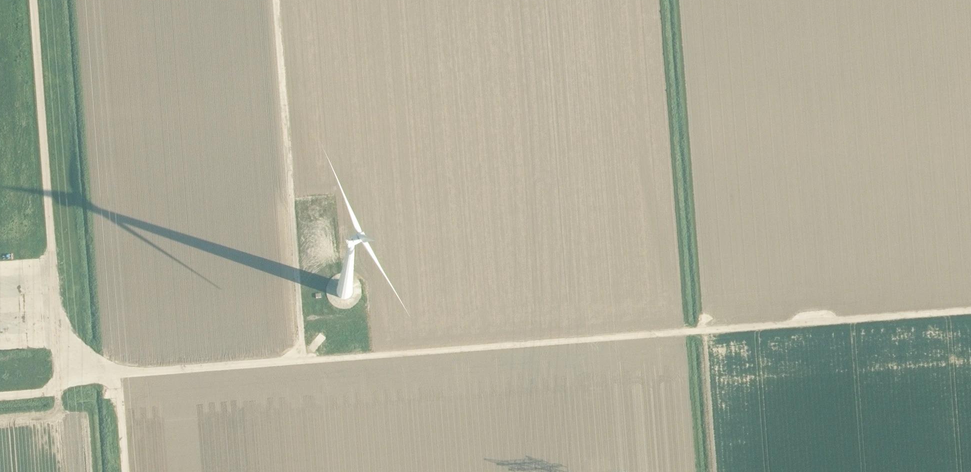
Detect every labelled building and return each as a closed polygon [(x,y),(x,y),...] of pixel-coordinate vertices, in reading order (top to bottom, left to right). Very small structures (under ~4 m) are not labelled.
[(343,299),(344,299),(345,299),(346,299),(347,299),(347,298),(348,298),(349,297),(350,297),(350,296),(351,296),(351,295),(352,294),(352,293),(352,292),(352,291),(352,290),(352,289),(352,288),(351,287),(351,286),(350,285),(349,284),(348,284),(347,283),(346,283),(345,283),(344,283),(343,283),(342,283),(341,283),(340,283),(340,284),(339,284),(339,285),(338,285),(338,286),(337,286),(337,287),(336,288),(336,289),(336,290),(336,291),(336,292),(336,293),(336,294),(337,295),(338,296),(338,297),(339,297),(340,298),(341,299),(342,299),(343,299)]
